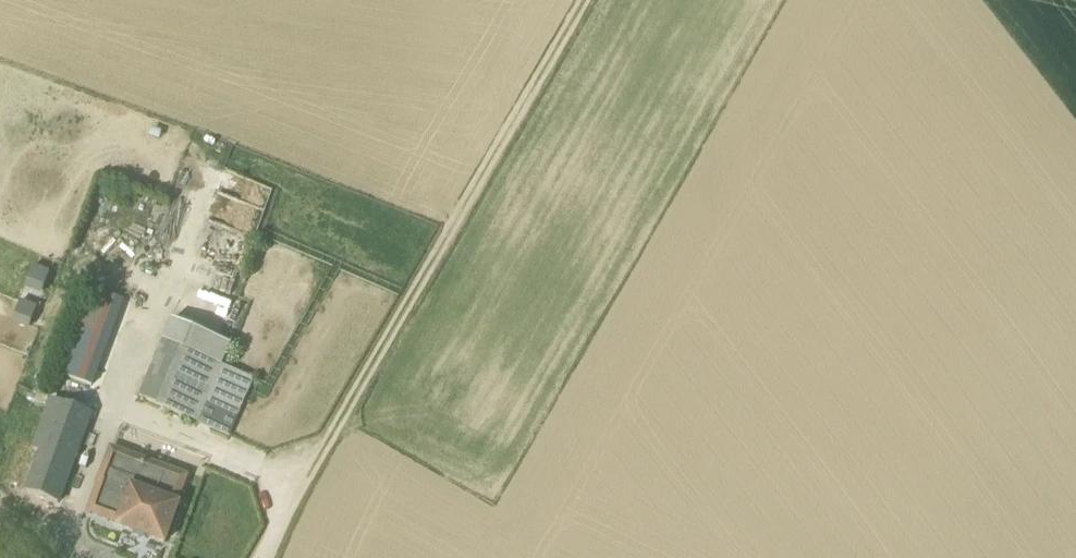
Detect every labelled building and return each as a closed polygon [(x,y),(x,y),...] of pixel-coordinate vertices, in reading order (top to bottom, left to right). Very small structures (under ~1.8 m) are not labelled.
[(123,307),(93,295),(60,382),(90,394),(123,307)] [(231,353),(172,328),(139,406),(228,444),(253,385),(223,373),(231,353)] [(25,499),(61,512),(93,421),(50,406),(32,456),(40,459),(25,499)] [(110,453),(86,520),(164,548),(189,482),(110,453)]
